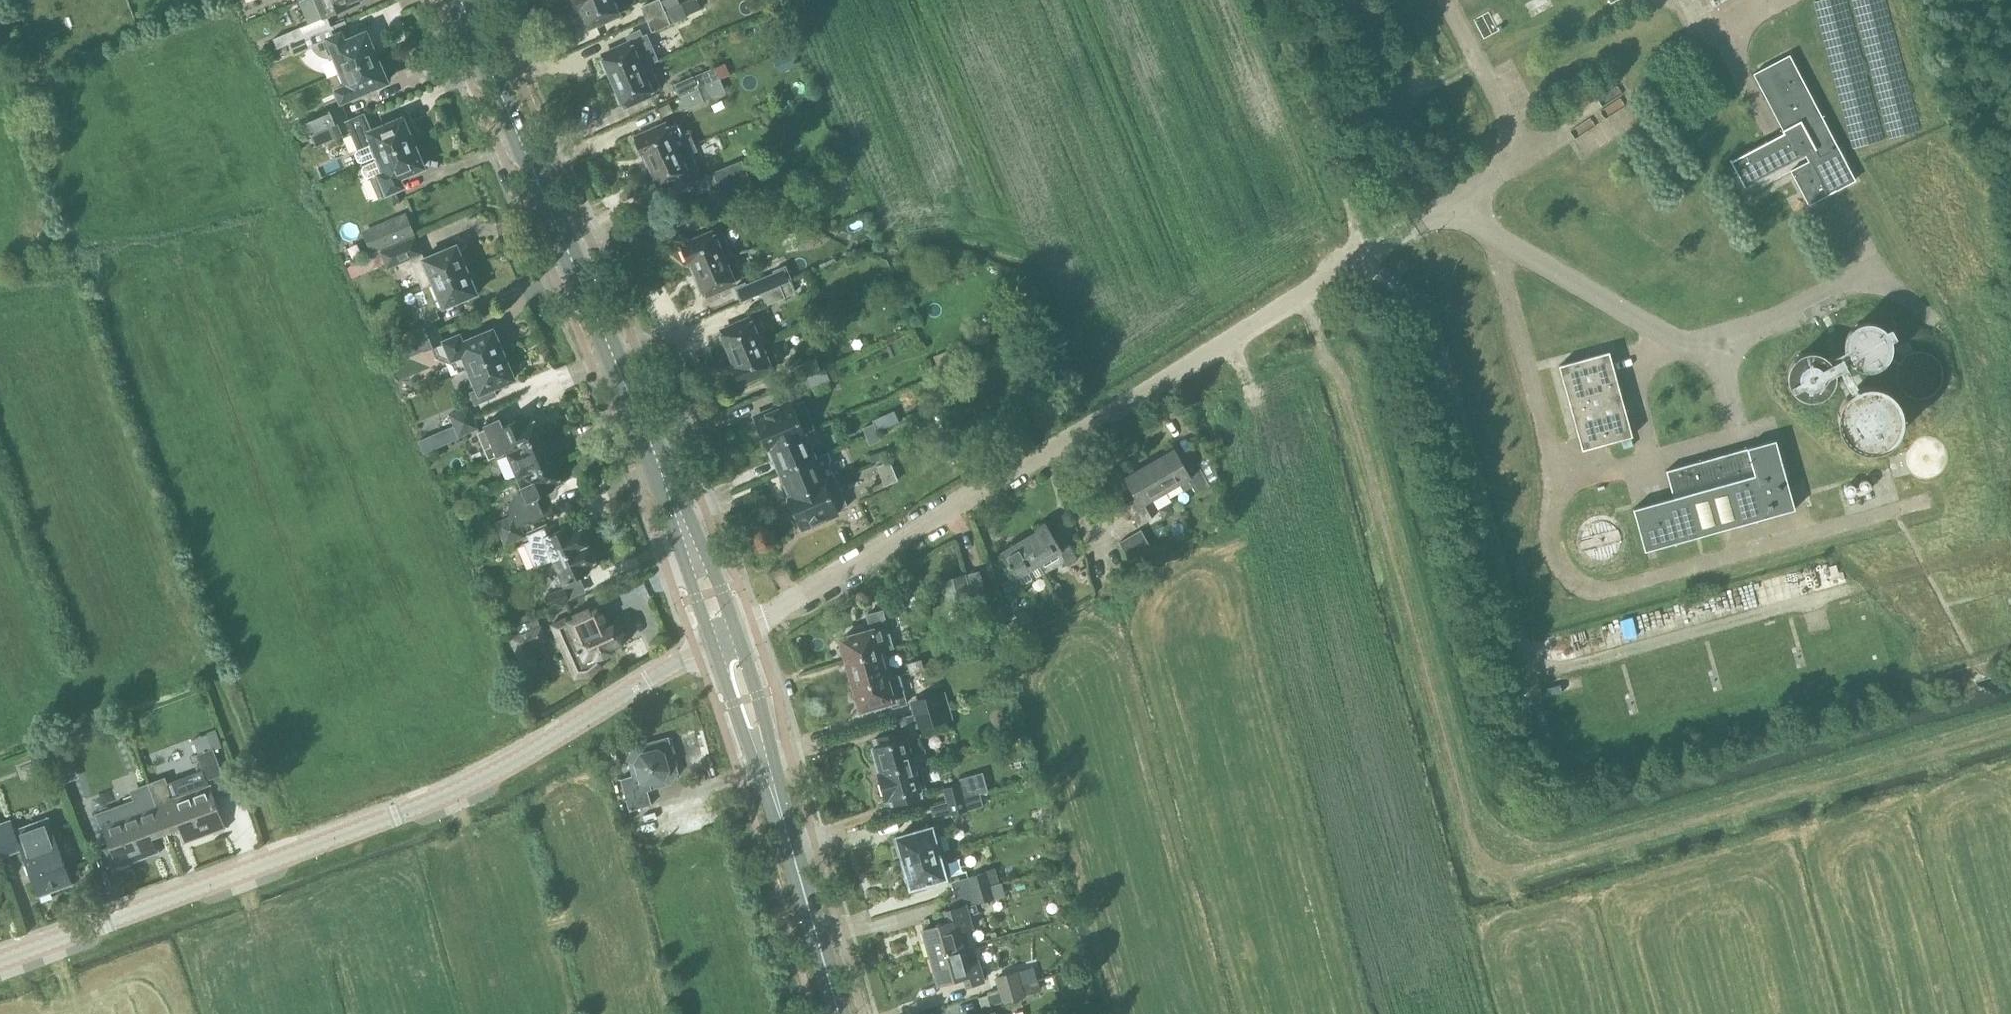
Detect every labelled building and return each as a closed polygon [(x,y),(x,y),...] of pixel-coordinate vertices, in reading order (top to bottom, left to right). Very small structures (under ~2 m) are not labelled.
[(301,1),(298,2),(307,23),(357,2),(356,0),(303,0),(301,1)] [(613,0),(584,0),(576,4),(585,24),(588,23),(589,26),(619,14),(613,0)] [(680,4),(678,0),(662,0),(660,1),(660,0),(654,0),(640,6),(646,19),(680,4)] [(680,4),(646,19),(652,32),(687,17),(686,15),(701,9),(697,0),(689,0),(680,4)] [(304,36),(330,25),(327,16),(301,27),(300,26),(272,37),(277,48),(289,42),(304,36)] [(330,25),(304,36),(289,42),(294,53),(312,45),(314,48),(315,50),(318,53),(319,53),(322,55),(325,56),(328,56),(330,56),(333,55),(336,54),(343,71),(375,56),(365,32),(344,41),(340,32),(336,34),(332,24),(330,25)] [(603,59),(601,60),(604,69),(607,68),(612,81),(642,68),(650,64),(658,61),(647,34),(642,36),(640,30),(625,36),(629,44),(602,55),(603,59)] [(778,72),(795,66),(790,52),(773,59),(778,72)] [(1729,159),(1743,186),(1805,154),(1809,161),(1790,171),(1808,204),(1854,180),(1789,55),(1753,74),(1783,131),(1729,159)] [(375,56),(343,71),(348,83),(336,88),(340,99),(385,80),(375,56)] [(642,68),(612,81),(617,92),(615,93),(619,102),(621,101),(622,105),(653,92),(652,89),(659,86),(654,74),(650,64),(642,68)] [(693,75),(674,83),(680,96),(708,84),(703,72),(693,76),(693,75)] [(708,84),(680,96),(685,109),(704,101),(704,100),(713,96),(708,84)] [(303,120),(328,127),(347,119),(341,104),(303,120)] [(401,117),(372,130),(364,112),(347,119),(328,127),(333,139),(352,130),(360,148),(356,149),(355,153),(358,160),(361,161),(362,164),(412,143),(401,117)] [(689,131),(681,135),(676,123),(668,127),(667,125),(635,139),(642,155),(645,154),(649,163),(688,146),(694,143),(689,131)] [(368,176),(369,176),(378,196),(402,186),(398,176),(422,166),(412,143),(362,164),(363,164),(361,168),(364,175),(368,176)] [(698,170),(688,146),(649,163),(659,187),(673,181),(677,189),(690,183),(686,175),(698,170)] [(742,160),(712,172),(722,195),(742,191),(753,187),(742,160)] [(379,250),(413,236),(415,236),(406,212),(362,231),(372,253),(379,250)] [(733,255),(728,244),(722,229),(682,247),(689,263),(691,261),(696,271),(733,255)] [(797,241),(795,232),(781,235),(783,244),(797,241)] [(413,236),(379,250),(386,267),(408,258),(420,288),(465,269),(455,244),(422,258),(413,236)] [(733,255),(696,271),(706,295),(735,282),(734,280),(743,276),(737,264),(733,255)] [(762,294),(790,282),(784,267),(735,288),(740,301),(761,293),(762,294)] [(420,288),(427,303),(418,307),(424,322),(400,332),(405,344),(436,331),(432,320),(438,317),(435,309),(475,293),(465,269),(420,288)] [(796,294),(790,282),(762,294),(767,306),(796,294)] [(761,331),(765,329),(760,318),(752,321),(751,319),(721,332),(732,357),(762,345),(761,344),(766,342),(761,331)] [(1845,338),(1843,343),(1843,349),(1845,354),(1848,359),(1852,363),(1856,366),(1862,368),(1867,368),(1873,367),(1878,365),(1883,362),(1887,357),(1889,352),(1890,346),(1889,340),(1888,337),(1887,334),(1884,330),(1880,327),(1876,324),(1871,323),(1866,322),(1861,323),(1855,325),(1851,328),(1847,333),(1845,338)] [(436,331),(405,344),(410,355),(433,345),(437,356),(451,362),(453,362),(458,374),(469,369),(503,356),(492,330),(464,341),(460,331),(440,340),(436,331)] [(762,345),(732,357),(735,365),(731,366),(738,383),(771,369),(771,367),(779,364),(773,351),(766,355),(762,345)] [(1608,351),(1558,365),(1581,449),(1631,436),(1608,351)] [(1790,367),(1789,373),(1789,378),(1790,384),(1793,389),(1796,392),(1800,395),(1804,397),(1809,398),(1812,398),(1817,398),(1822,395),(1827,392),(1830,388),(1833,383),(1834,378),(1834,373),(1833,367),(1831,363),(1828,359),(1823,355),(1817,353),(1812,352),(1806,353),(1801,355),(1796,358),(1793,362),(1790,367)] [(493,386),(512,378),(503,356),(469,369),(477,389),(469,392),(475,405),(497,396),(493,386)] [(820,371),(817,362),(815,357),(793,366),(798,380),(820,371)] [(820,371),(798,380),(795,381),(799,392),(810,387),(810,388),(832,379),(831,378),(827,368),(826,369),(820,371)] [(1839,410),(1838,417),(1839,424),(1841,430),(1844,436),(1849,441),(1854,445),(1861,448),(1867,449),(1874,449),(1880,448),(1887,445),(1892,441),(1897,436),(1900,430),(1902,424),(1903,417),(1902,410),(1900,404),(1897,398),(1892,393),(1887,389),(1880,386),(1874,385),(1867,385),(1861,386),(1854,389),(1849,393),(1844,398),(1841,404),(1839,410)] [(767,449),(815,429),(804,400),(793,404),(792,403),(754,418),(767,449)] [(454,426),(474,417),(469,405),(449,414),(454,426)] [(505,452),(540,437),(531,416),(522,420),(521,417),(498,427),(494,419),(482,425),(484,429),(477,432),(488,459),(505,452)] [(479,428),(474,417),(454,426),(459,437),(479,428)] [(866,436),(877,432),(874,423),(863,427),(866,436)] [(822,444),(815,429),(767,449),(771,460),(775,459),(780,473),(815,458),(815,457),(812,449),(822,444)] [(880,440),(877,432),(866,436),(869,444),(880,440)] [(551,463),(540,437),(505,452),(516,479),(551,463)] [(1632,508),(1644,551),(1794,509),(1791,499),(1802,496),(1799,484),(1788,487),(1775,440),(1665,470),(1672,497),(1632,508)] [(1209,485),(1196,463),(1185,469),(1173,449),(1148,463),(1166,492),(1181,483),(1185,490),(1193,485),(1197,491),(1209,485)] [(815,457),(815,458),(780,473),(786,485),(782,486),(787,499),(836,478),(829,462),(831,458),(828,452),(815,457)] [(890,461),(877,467),(886,486),(899,480),(890,461)] [(519,524),(543,514),(535,496),(552,489),(551,486),(559,482),(551,463),(516,479),(522,491),(518,493),(515,495),(512,497),(510,501),(509,504),(508,508),(508,512),(509,515),(494,522),(495,524),(483,529),(487,538),(499,533),(500,535),(520,526),(519,524)] [(1166,492),(1148,463),(1124,478),(1137,498),(1126,505),(1139,526),(1154,518),(1146,504),(1166,492)] [(847,506),(836,478),(787,499),(799,528),(838,512),(837,510),(847,506)] [(535,567),(552,560),(588,545),(579,525),(570,528),(569,524),(552,531),(548,522),(528,530),(529,533),(528,533),(530,540),(525,542),(535,567)] [(1044,571),(1065,558),(1067,563),(1077,557),(1060,530),(1052,535),(1044,522),(1034,528),(1035,530),(1023,537),(1039,564),(1043,572),(1044,571)] [(524,536),(520,526),(500,535),(504,544),(524,536)] [(1130,536),(1144,557),(1154,551),(1140,529),(1130,536)] [(1144,557),(1130,536),(1119,543),(1133,564),(1144,557)] [(1003,583),(1008,593),(1043,572),(1039,564),(1023,537),(1000,551),(1008,564),(1003,566),(1010,577),(1014,574),(1015,575),(1003,583)] [(555,576),(559,585),(589,572),(588,569),(596,565),(588,545),(552,560),(558,574),(555,576)] [(978,569),(966,572),(972,597),(985,593),(978,569)] [(971,602),(963,573),(940,579),(948,608),(971,602)] [(569,599),(564,588),(545,596),(550,608),(569,599)] [(917,588),(904,592),(909,611),(922,608),(917,588)] [(560,622),(564,631),(557,634),(575,674),(588,672),(598,664),(595,657),(603,657),(610,651),(609,648),(620,643),(622,630),(612,622),(602,626),(599,619),(601,618),(596,606),(560,622)] [(847,662),(884,652),(890,650),(879,611),(866,615),(870,630),(840,639),(842,644),(839,647),(841,655),(845,656),(847,662)] [(541,627),(537,618),(512,629),(515,637),(512,638),(524,668),(536,663),(529,646),(540,642),(535,629),(541,627)] [(884,652),(847,662),(855,689),(891,678),(884,652)] [(907,663),(910,673),(923,669),(921,659),(907,663)] [(898,676),(891,678),(855,689),(861,710),(889,701),(892,709),(907,704),(898,676)] [(1541,689),(1543,698),(1544,697),(1562,693),(1563,692),(1561,684),(1541,689)] [(946,705),(942,690),(910,700),(914,714),(946,705)] [(918,727),(950,718),(946,705),(914,714),(899,718),(903,730),(872,739),(874,747),(871,748),(878,774),(924,761),(922,753),(925,752),(918,727)] [(667,738),(635,747),(627,760),(632,776),(620,779),(629,812),(651,806),(647,792),(666,786),(677,774),(667,738)] [(627,755),(634,746),(626,738),(620,745),(620,747),(627,755)] [(197,754),(196,754),(202,769),(203,772),(206,780),(207,779),(223,774),(214,750),(213,748),(198,753),(197,754)] [(72,760),(68,750),(56,754),(60,765),(72,760)] [(611,760),(613,768),(621,766),(619,758),(611,760)] [(926,768),(924,761),(878,774),(885,798),(888,797),(891,805),(921,796),(919,788),(925,786),(920,770),(926,768)] [(148,783),(147,783),(148,786),(154,803),(165,832),(178,827),(185,844),(225,829),(208,785),(174,798),(172,794),(169,784),(168,782),(166,778),(166,776),(165,776),(148,783)] [(935,794),(944,792),(946,801),(963,796),(960,783),(943,787),(942,785),(933,787),(935,794)] [(137,801),(97,816),(100,824),(118,869),(157,855),(150,837),(165,832),(154,803),(148,786),(133,792),(137,801)] [(946,801),(946,802),(930,806),(934,819),(984,806),(980,794),(980,791),(963,796),(946,801)] [(46,817),(15,829),(15,830),(18,840),(22,849),(20,850),(37,894),(70,882),(46,817)] [(4,834),(15,830),(15,829),(11,818),(1,822),(0,822),(0,835),(4,834)] [(903,862),(937,853),(943,851),(935,825),(895,837),(903,862)] [(939,860),(937,853),(903,862),(910,887),(950,876),(945,859),(939,860)] [(984,872),(968,877),(972,891),(990,886),(998,884),(997,878),(994,868),(984,870),(984,872)] [(998,884),(990,886),(993,894),(1004,890),(1002,883),(998,884)] [(990,886),(972,891),(975,903),(976,903),(994,898),(993,894),(990,886)] [(946,922),(920,929),(923,940),(927,939),(931,954),(927,955),(928,957),(959,947),(972,943),(974,943),(970,928),(974,927),(970,914),(978,912),(976,903),(975,903),(967,906),(967,904),(954,908),(943,911),(946,922)] [(959,947),(928,957),(928,958),(932,957),(936,972),(932,973),(936,984),(962,977),(964,986),(980,982),(983,981),(972,943),(959,947)] [(1021,982),(1018,971),(1018,970),(995,977),(998,990),(1021,982)] [(1036,977),(1021,982),(998,990),(1002,1003),(1025,996),(1025,995),(1032,993),(1031,991),(1039,988),(1036,977)]
